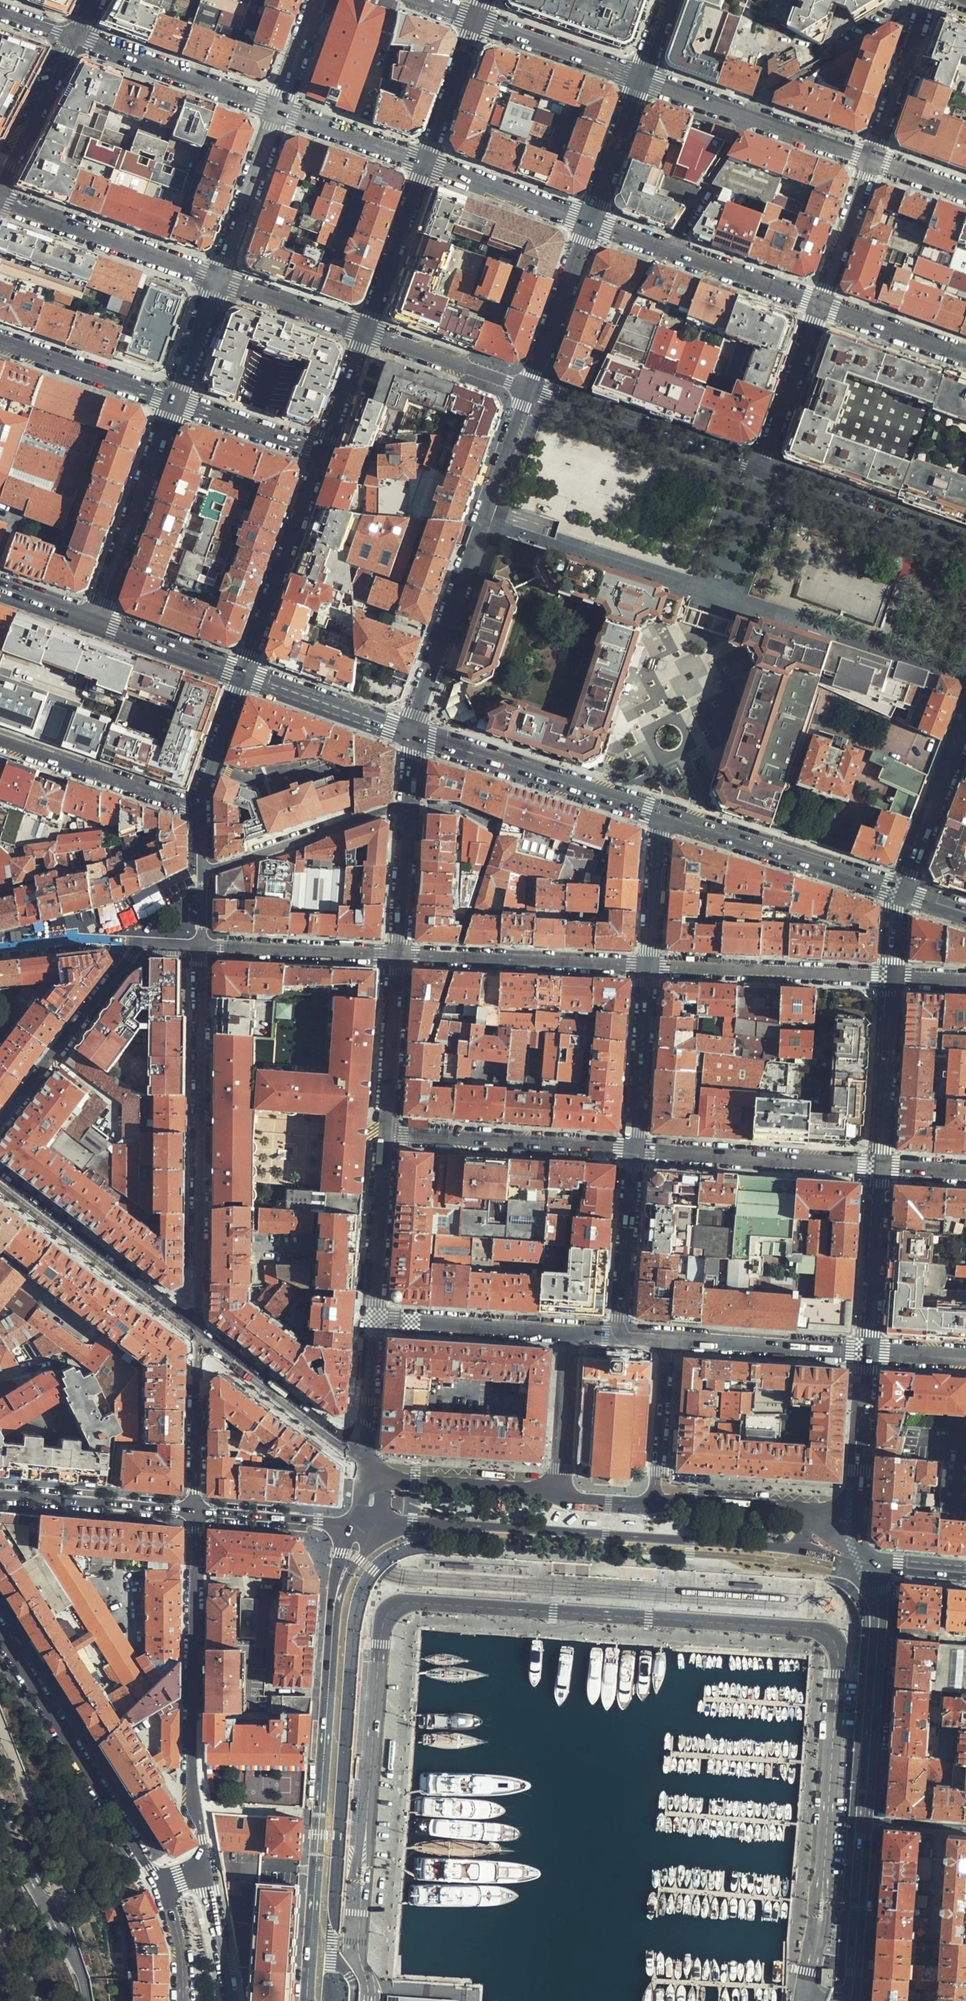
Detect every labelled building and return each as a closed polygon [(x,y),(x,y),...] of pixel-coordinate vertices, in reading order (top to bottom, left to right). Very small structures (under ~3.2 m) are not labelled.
[(71,7),(75,0),(30,0),(58,10),(71,7)] [(105,16),(108,29),(147,42),(157,16),(160,7),(162,0),(113,0),(105,16)] [(160,7),(168,9),(171,0),(162,0),(160,7)] [(200,2),(223,11),(244,19),(249,6),(251,0),(201,0),(200,2)] [(270,1),(265,3),(262,11),(265,12),(289,21),(297,0),(269,0),(270,1)] [(317,56),(312,70),(317,72),(310,94),(348,107),(350,104),(351,101),(353,102),(358,85),(357,85),(376,29),(391,35),(395,13),(387,10),(376,6),(374,11),(359,6),(343,0),(338,12),(333,11),(321,44),(326,46),(322,58),(317,56)] [(544,22),(552,0),(500,0),(505,9),(544,22)] [(568,31),(579,0),(552,0),(544,22),(568,31)] [(648,0),(608,0),(606,5),(591,0),(579,0),(568,31),(622,50),(632,45),(648,0)] [(691,0),(688,0),(678,27),(667,57),(673,69),(718,85),(721,75),(717,74),(719,67),(701,61),(704,53),(704,51),(704,49),(703,47),(701,46),(699,45),(692,43),(705,5),(691,0)] [(705,5),(729,13),(741,17),(743,11),(746,4),(765,13),(769,2),(765,0),(691,0),(705,5)] [(769,2),(765,13),(746,4),(743,11),(818,44),(884,3),(883,0),(770,0),(769,2)] [(191,28),(181,55),(199,61),(204,63),(214,36),(218,23),(223,11),(200,2),(191,28)] [(251,21),(256,8),(249,6),(244,19),(251,21)] [(240,30),(244,19),(223,11),(218,23),(240,30)] [(818,44),(743,11),(741,17),(726,59),(721,75),(718,85),(753,98),(815,60),(818,44)] [(273,50),(278,52),(284,36),(289,21),(265,12),(255,43),(273,50)] [(395,13),(391,35),(388,48),(447,57),(450,47),(453,40),(448,32),(395,13)] [(741,17),(729,13),(714,55),(726,59),(741,17)] [(937,20),(929,42),(916,79),(950,91),(962,60),(965,62),(965,21),(948,15),(945,23),(937,20)] [(157,16),(147,42),(164,48),(181,55),(191,28),(157,16)] [(906,16),(868,40),(865,50),(860,64),(856,62),(850,73),(845,88),(851,90),(847,100),(837,96),(839,90),(822,84),(820,90),(813,87),(819,74),(817,71),(778,96),(774,104),(816,119),(855,133),(867,127),(871,114),(884,77),(906,16)] [(0,141),(13,116),(30,84),(42,59),(38,45),(13,37),(0,32),(0,141)] [(214,36),(204,63),(208,64),(226,71),(228,66),(236,43),(214,36)] [(865,50),(868,40),(857,47),(850,51),(855,59),(865,50)] [(236,43),(228,66),(238,70),(241,71),(244,72),(252,49),(236,43)] [(252,49),(244,72),(246,73),(250,74),(261,77),(264,76),(267,68),(273,50),(255,43),(252,49)] [(326,46),(321,44),(317,56),(322,58),(326,46)] [(475,65),(470,80),(496,89),(499,80),(508,83),(517,56),(492,47),(480,51),(475,65)] [(403,86),(433,96),(438,83),(447,57),(388,48),(381,78),(397,83),(403,86)] [(855,59),(850,51),(830,63),(817,71),(819,74),(825,82),(843,70),(855,59)] [(534,62),(517,56),(508,83),(507,84),(541,96),(551,68),(534,62)] [(120,81),(122,75),(90,63),(77,66),(64,90),(40,138),(20,176),(25,188),(42,194),(59,201),(66,203),(76,173),(82,157),(89,138),(99,141),(103,128),(110,109),(120,81)] [(572,105),(581,79),(565,73),(551,68),(541,96),(539,104),(535,113),(532,121),(554,128),(560,111),(562,112),(568,114),(572,105)] [(381,78),(379,88),(393,93),(397,83),(381,78)] [(598,84),(581,79),(572,105),(581,109),(578,118),(604,127),(610,111),(614,100),(608,88),(598,84)] [(916,79),(906,106),(949,122),(934,161),(965,172),(965,124),(945,116),(953,92),(950,91),(916,79)] [(496,89),(470,80),(464,96),(458,113),(483,123),(484,123),(496,89)] [(142,118),(151,92),(124,82),(120,81),(110,109),(140,121),(142,118)] [(174,130),(185,98),(169,92),(153,86),(151,92),(142,118),(174,130)] [(372,120),(371,122),(394,130),(408,135),(421,130),(433,96),(403,86),(399,99),(401,105),(398,106),(396,101),(378,95),(372,120)] [(539,104),(511,94),(508,103),(535,113),(539,104)] [(202,144),(215,108),(196,101),(185,98),(174,130),(169,145),(162,164),(190,174),(192,175),(202,144)] [(535,113),(508,103),(505,110),(499,129),(514,135),(526,139),(528,133),(532,121),(535,113)] [(649,111),(640,133),(664,142),(666,135),(668,135),(670,140),(684,145),(690,128),(694,118),(675,111),(659,106),(649,111)] [(902,149),(916,154),(918,148),(924,150),(922,156),(934,161),(949,122),(906,106),(895,138),(899,144),(902,149)] [(499,129),(505,110),(496,107),(489,125),(493,126),(499,129)] [(236,116),(215,108),(202,144),(241,158),(251,131),(246,119),(236,116)] [(571,115),(568,114),(562,112),(557,126),(565,129),(571,115)] [(483,123),(458,113),(448,142),(454,153),(460,155),(479,162),(489,137),(478,133),(483,123)] [(597,147),(604,127),(578,118),(577,117),(570,138),(565,150),(592,160),(597,147)] [(550,140),(554,128),(532,121),(528,133),(550,140)] [(489,137),(479,162),(496,168),(513,174),(523,147),(526,139),(514,135),(511,143),(495,137),(499,129),(493,126),(489,137)] [(735,132),(715,126),(711,135),(690,128),(684,145),(682,149),(672,178),(697,187),(727,142),(730,143),(732,140),(735,132)] [(134,139),(103,128),(99,141),(120,148),(129,152),(134,139)] [(570,138),(555,132),(551,145),(556,147),(565,150),(570,138)] [(152,160),(156,161),(162,164),(169,145),(136,133),(134,139),(129,152),(137,155),(139,152),(153,157),(152,160)] [(664,142),(640,133),(635,148),(630,163),(657,172),(668,144),(664,142)] [(711,185),(719,188),(731,192),(768,205),(771,206),(776,192),(782,176),(791,152),(768,144),(744,135),(711,185)] [(318,176),(328,149),(305,140),(297,137),(285,144),(278,163),(276,171),(298,179),(299,180),(303,170),(318,176)] [(120,148),(99,141),(89,138),(82,157),(113,168),(120,148)] [(241,158),(202,144),(192,175),(201,178),(230,188),(236,173),(241,158)] [(673,146),(663,174),(672,178),(682,149),(673,146)] [(523,147),(513,174),(528,179),(543,184),(552,160),(552,158),(523,147)] [(107,184),(96,214),(114,220),(133,227),(156,161),(152,160),(137,155),(129,152),(120,148),(113,168),(107,184)] [(356,189),(365,163),(346,155),(328,149),(318,176),(356,189)] [(552,160),(543,184),(570,193),(582,188),(586,177),(592,160),(565,150),(561,163),(552,160)] [(805,157),(791,152),(782,176),(810,185),(818,161),(805,157)] [(151,234),(168,240),(176,216),(187,186),(185,185),(190,174),(162,164),(156,161),(133,227),(151,234)] [(832,166),(818,161),(810,185),(816,187),(814,192),(840,202),(847,182),(842,170),(832,166)] [(374,166),(365,163),(356,189),(364,192),(368,182),(398,193),(401,185),(395,174),(374,166)] [(657,172),(630,163),(624,179),(616,202),(621,212),(647,222),(673,231),(686,211),(654,199),(663,174),(657,172)] [(298,179),(276,171),(274,176),(265,200),(287,208),(298,179)] [(76,173),(66,203),(81,208),(96,214),(107,184),(76,173)] [(191,209),(219,219),(225,204),(230,188),(201,178),(190,208),(191,209)] [(324,180),(318,197),(331,201),(340,205),(346,188),(324,180)] [(397,197),(398,193),(368,182),(364,192),(361,202),(365,203),(391,213),(397,197)] [(868,212),(860,237),(888,247),(907,194),(886,186),(876,192),(868,212)] [(348,187),(342,204),(350,206),(355,190),(348,187)] [(731,192),(719,188),(692,228),(697,240),(704,242),(712,245),(725,209),(731,192)] [(429,196),(415,234),(448,245),(465,198),(459,196),(441,189),(429,196)] [(804,202),(776,192),(771,206),(780,209),(799,215),(804,202)] [(836,214),(840,202),(814,192),(805,217),(815,221),(831,227),(836,214)] [(907,194),(888,247),(893,249),(919,258),(937,204),(924,199),(907,194)] [(331,201),(318,197),(311,217),(323,221),(331,201)] [(465,198),(448,245),(482,257),(487,259),(509,267),(522,271),(549,281),(562,243),(556,231),(525,220),(465,198)] [(258,219),(254,231),(281,240),(282,241),(294,211),(287,208),(265,200),(258,219)] [(340,205),(331,201),(323,221),(335,226),(343,205),(340,205)] [(345,205),(332,248),(340,251),(337,261),(323,257),(321,262),(341,268),(360,205),(352,203),(351,207),(345,205)] [(354,232),(381,242),(386,227),(391,213),(365,203),(354,232)] [(965,226),(965,215),(956,211),(937,204),(919,258),(950,269),(965,226)] [(772,267),(796,275),(815,221),(805,217),(799,215),(795,227),(776,221),(780,209),(771,206),(768,205),(762,223),(748,258),(772,267)] [(210,244),(219,219),(191,209),(187,220),(176,216),(168,240),(199,250),(204,247),(210,244)] [(720,248),(748,258),(762,223),(725,209),(712,245),(720,248)] [(323,221),(311,217),(304,215),(299,227),(319,233),(323,221)] [(319,233),(316,242),(328,246),(335,226),(323,221),(319,233)] [(822,253),(831,227),(815,221),(796,275),(804,278),(815,275),(822,253)] [(97,256),(83,251),(5,223),(0,225),(0,263),(1,264),(0,267),(0,271),(15,277),(48,288),(81,300),(86,285),(97,256)] [(950,269),(954,271),(965,275),(965,226),(950,269)] [(259,272),(281,280),(291,254),(278,250),(281,240),(254,231),(244,259),(250,269),(259,272)] [(344,263),(370,272),(375,257),(381,242),(354,232),(344,263)] [(448,245),(415,234),(406,261),(389,310),(394,321),(419,329),(434,335),(457,271),(475,277),(482,257),(448,245)] [(888,247),(860,237),(851,261),(843,284),(849,295),(878,305),(885,287),(876,283),(888,247)] [(291,254),(281,280),(300,287),(318,293),(327,268),(317,264),(321,253),(304,246),(300,258),(291,254)] [(597,255),(588,279),(631,294),(649,265),(608,249),(603,252),(597,255)] [(885,287),(878,305),(894,311),(899,313),(909,284),(913,273),(919,258),(893,249),(889,262),(896,264),(894,269),(897,270),(891,289),(885,287)] [(126,317),(142,273),(133,269),(97,256),(86,285),(113,295),(108,310),(126,317)] [(954,271),(950,269),(919,258),(913,273),(949,286),(954,271)] [(509,267),(487,259),(474,296),(488,301),(496,304),(509,267)] [(361,298),(370,272),(344,263),(340,272),(327,268),(318,293),(341,302),(349,305),(361,298)] [(657,267),(641,294),(667,304),(668,302),(677,275),(667,271),(657,267)] [(3,322),(15,277),(0,271),(0,321),(3,322)] [(457,271),(434,335),(453,341),(471,348),(481,322),(481,321),(455,311),(459,302),(485,311),(488,301),(474,296),(469,294),(475,277),(457,271)] [(510,309),(536,318),(542,299),(549,281),(522,271),(510,309)] [(954,271),(949,286),(965,293),(965,275),(954,271)] [(689,279),(677,275),(668,302),(691,311),(701,283),(689,279)] [(15,277),(3,322),(28,331),(32,332),(42,303),(48,288),(15,277)] [(631,294),(588,279),(583,294),(577,311),(603,321),(609,307),(622,311),(631,294)] [(727,333),(739,297),(733,295),(701,283),(691,311),(688,319),(727,333)] [(909,284),(899,313),(916,319),(934,325),(943,300),(944,297),(909,284)] [(172,325),(182,299),(149,286),(127,350),(160,362),(168,338),(172,339),(174,333),(176,326),(172,325)] [(713,373),(773,395),(781,373),(797,328),(793,322),(789,316),(739,297),(727,333),(721,351),(713,373)] [(934,325),(947,330),(960,335),(965,319),(965,308),(943,300),(934,325)] [(496,304),(488,301),(497,320),(502,306),(496,304)] [(42,303),(32,332),(48,338),(65,344),(75,315),(42,303)] [(633,306),(628,316),(659,327),(663,317),(633,306)] [(208,391),(232,399),(243,368),(239,367),(249,340),(307,361),(298,387),(294,386),(283,417),(307,426),(318,421),(342,353),(336,343),(237,307),(226,312),(202,380),(208,391)] [(529,338),(536,318),(510,309),(503,328),(505,330),(504,334),(516,359),(522,355),(529,338)] [(603,321),(577,311),(573,323),(566,341),(592,350),(602,354),(615,326),(603,321)] [(88,351),(111,359),(121,330),(76,314),(75,315),(65,344),(88,351)] [(659,327),(628,316),(593,392),(613,399),(632,406),(659,327)] [(663,317),(659,327),(682,335),(686,325),(663,317)] [(510,362),(516,359),(504,334),(499,333),(498,328),(481,322),(471,348),(491,355),(510,362)] [(659,327),(632,406),(661,416),(694,428),(713,373),(721,351),(682,335),(659,327)] [(825,338),(811,377),(816,378),(820,380),(818,386),(810,408),(808,414),(803,413),(799,411),(785,450),(791,463),(856,486),(897,501),(945,372),(923,364),(869,344),(834,331),(825,338)] [(592,350),(566,341),(562,352),(557,368),(562,381),(586,390),(597,365),(588,361),(592,350)] [(380,363),(368,400),(404,414),(393,447),(416,445),(417,437),(430,439),(438,440),(441,432),(457,391),(437,384),(392,367),(380,363)] [(44,378),(19,369),(8,365),(0,387),(0,396),(34,408),(44,378)] [(945,372),(897,501),(933,513),(965,525),(965,379),(945,372)] [(763,422),(773,395),(713,373),(694,428),(745,446),(757,440),(763,422)] [(98,430),(109,400),(90,394),(71,387),(44,378),(34,408),(24,435),(88,458),(98,430)] [(820,380),(816,378),(803,413),(808,414),(810,408),(818,386),(820,380)] [(492,398),(459,386),(457,391),(441,432),(462,439),(493,440),(503,411),(498,400),(492,398)] [(34,408),(0,396),(0,473),(9,477),(24,435),(34,408)] [(368,400),(358,397),(348,424),(339,451),(368,448),(379,448),(393,447),(404,414),(368,400)] [(108,445),(136,454),(147,422),(143,416),(140,411),(113,402),(109,400),(98,430),(108,434),(114,431),(115,434),(111,436),(108,445)] [(180,443),(172,466),(199,476),(203,464),(201,460),(204,459),(207,464),(213,466),(223,438),(195,428),(183,434),(180,443)] [(488,454),(493,440),(462,439),(441,432),(438,440),(430,439),(431,448),(424,466),(477,485),(488,454)] [(83,473),(88,458),(24,435),(9,477),(0,502),(27,512),(26,515),(25,517),(63,531),(67,518),(75,496),(83,473)] [(432,522),(463,525),(472,498),(477,485),(424,466),(431,448),(430,439),(417,437),(416,445),(393,447),(379,448),(378,468),(378,488),(377,516),(412,520),(422,521),(432,522)] [(244,446),(223,438),(213,466),(255,481),(264,454),(244,446)] [(98,478),(124,487),(130,470),(136,454),(108,445),(96,477),(98,478)] [(368,448),(339,451),(335,460),(328,482),(355,485),(368,448)] [(279,459),(264,454),(255,481),(263,484),(267,481),(268,484),(264,485),(261,497),(287,507),(299,475),(294,464),(279,459)] [(366,486),(378,488),(378,468),(372,465),(365,486),(366,486)] [(199,476),(172,466),(166,484),(159,502),(190,513),(203,477),(199,476)] [(9,477),(0,473),(0,502),(9,477)] [(92,476),(83,473),(75,496),(84,500),(92,476)] [(90,502),(116,511),(123,491),(124,487),(98,478),(90,502)] [(205,488),(211,490),(229,496),(247,503),(251,493),(209,478),(205,488)] [(355,485),(328,482),(325,490),(318,510),(347,513),(358,485),(355,485)] [(367,515),(377,516),(378,488),(366,486),(367,515)] [(201,517),(207,519),(219,523),(222,515),(229,496),(211,490),(201,517)] [(67,518),(76,521),(84,500),(75,496),(67,518)] [(283,520),(287,507),(261,497),(259,497),(254,513),(245,511),(247,503),(229,496),(222,515),(233,519),(247,523),(278,535),(283,520)] [(82,523),(108,532),(113,518),(116,511),(90,502),(82,523)] [(190,513),(159,502),(153,519),(147,536),(178,547),(190,513)] [(347,513),(318,510),(317,513),(305,547),(294,575),(352,596),(350,565),(371,573),(391,579),(402,548),(412,520),(377,516),(367,515),(347,513)] [(222,515),(219,523),(215,537),(225,541),(233,519),(222,515)] [(63,531),(61,538),(69,541),(76,521),(67,518),(63,531)] [(219,523),(207,519),(196,554),(207,558),(215,537),(219,523)] [(422,521),(412,520),(402,548),(411,551),(422,521)] [(420,554),(449,564),(453,552),(463,525),(432,522),(420,554)] [(72,552),(98,562),(103,547),(108,532),(82,523),(72,552)] [(243,547),(270,556),(274,545),(278,535),(247,523),(239,545),(243,547)] [(12,535),(1,567),(8,569),(18,537),(12,535)] [(178,547),(147,536),(141,553),(135,571),(164,582),(170,563),(183,568),(180,577),(198,583),(201,575),(207,558),(196,554),(178,547)] [(26,575),(45,582),(55,554),(56,550),(18,537),(8,569),(26,575)] [(225,541),(215,537),(207,558),(226,564),(233,543),(225,541)] [(587,562),(511,537),(504,542),(492,576),(498,578),(495,586),(488,583),(463,656),(458,671),(464,674),(462,681),(467,683),(464,691),(475,717),(483,720),(481,724),(487,726),(484,733),(549,754),(560,757),(558,759),(578,766),(579,764),(583,765),(598,765),(599,761),(603,763),(609,743),(605,742),(640,635),(657,627),(673,632),(675,627),(681,629),(687,612),(680,610),(683,603),(662,596),(665,588),(587,562)] [(236,568),(262,577),(264,573),(270,556),(243,547),(236,568)] [(411,551),(402,548),(391,579),(400,583),(411,551)] [(89,587),(98,562),(72,552),(69,559),(72,562),(77,564),(77,566),(69,564),(65,558),(55,554),(45,582),(61,588),(77,594),(89,587)] [(410,586),(437,596),(443,580),(449,564),(420,554),(414,552),(411,561),(417,563),(410,586)] [(885,624),(897,583),(808,557),(796,598),(885,624)] [(226,564),(207,558),(201,575),(216,580),(219,573),(223,574),(226,564)] [(350,565),(352,596),(352,608),(361,611),(364,603),(427,625),(431,613),(437,596),(410,586),(403,602),(398,600),(401,589),(376,580),(371,591),(366,589),(371,573),(350,565)] [(228,585),(256,594),(257,591),(262,577),(236,568),(234,567),(228,585)] [(164,582),(135,571),(124,600),(130,612),(141,616),(162,624),(172,598),(164,595),(161,601),(157,600),(164,582)] [(216,580),(201,575),(198,583),(213,588),(216,580)] [(352,596),(294,575),(291,584),(285,602),(320,615),(317,622),(320,623),(318,628),(325,630),(354,640),(352,608),(352,596)] [(172,598),(162,624),(180,630),(200,637),(210,610),(217,590),(213,588),(198,583),(180,577),(176,586),(204,596),(201,604),(173,595),(172,598)] [(223,602),(250,611),(255,598),(256,594),(228,585),(223,602)] [(240,640),(250,611),(223,602),(219,613),(210,610),(200,637),(219,644),(228,647),(240,640)] [(320,615),(285,602),(267,651),(273,663),(282,666),(310,676),(325,630),(318,628),(320,623),(317,622),(320,615)] [(6,653),(19,615),(0,608),(0,668),(6,653)] [(410,675),(423,639),(364,618),(366,613),(361,611),(352,608),(354,640),(355,655),(367,659),(396,670),(410,675)] [(687,612),(681,629),(703,636),(722,642),(727,626),(709,619),(687,612)] [(21,731),(42,674),(47,660),(59,629),(19,615),(6,653),(29,661),(23,678),(0,670),(0,723),(21,731)] [(722,809),(721,812),(742,819),(743,816),(771,825),(782,792),(785,782),(818,684),(823,671),(832,642),(762,619),(759,628),(738,621),(735,628),(727,626),(722,642),(730,645),(728,650),(744,656),(750,671),(714,777),(710,776),(704,797),(708,798),(707,801),(713,804),(721,809),(722,809)] [(102,700),(83,752),(103,759),(140,658),(98,643),(59,629),(47,660),(62,665),(99,679),(93,697),(102,700)] [(325,630),(310,676),(328,683),(353,692),(356,683),(355,655),(354,640),(325,630)] [(832,642),(823,671),(833,674),(832,681),(834,682),(834,683),(849,688),(849,686),(867,692),(866,696),(878,702),(890,706),(891,703),(926,714),(934,693),(935,693),(941,677),(832,642)] [(140,658),(103,759),(141,772),(179,785),(191,780),(198,761),(213,719),(221,696),(215,685),(167,668),(140,658)] [(47,660),(42,674),(57,680),(62,665),(47,660)] [(406,688),(410,675),(396,670),(392,682),(365,673),(358,693),(390,704),(403,698),(406,688)] [(899,722),(920,731),(926,714),(891,703),(890,706),(878,702),(866,696),(867,692),(849,686),(849,688),(834,683),(834,682),(832,681),(833,674),(823,671),(818,684),(849,699),(891,718),(897,706),(909,710),(906,720),(897,717),(896,720),(899,722)] [(42,674),(21,731),(38,736),(57,680),(42,674)] [(954,682),(941,677),(935,693),(956,699),(957,696),(959,692),(954,682)] [(956,699),(935,693),(934,693),(926,714),(920,731),(941,741),(949,719),(956,699)] [(329,739),(334,727),(291,711),(251,697),(242,724),(234,748),(241,750),(268,747),(273,732),(288,738),(285,745),(329,739)] [(357,765),(356,735),(352,733),(334,727),(329,739),(322,757),(347,766),(350,766),(357,765)] [(356,787),(356,814),(379,806),(392,801),(394,777),(395,752),(395,749),(356,735),(357,765),(350,766),(350,769),(351,779),(351,788),(356,787)] [(848,802),(864,752),(814,736),(798,785),(814,790),(814,792),(832,798),(833,796),(848,802)] [(234,748),(230,762),(243,767),(309,757),(322,757),(329,739),(285,745),(268,747),(241,750),(234,748)] [(920,795),(927,775),(884,756),(875,752),(871,760),(885,765),(880,778),(898,786),(920,795)] [(10,761),(0,757),(0,791),(10,761)] [(10,761),(0,791),(0,808),(24,816),(40,771),(26,766),(10,761)] [(461,802),(468,774),(431,762),(430,777),(430,780),(429,799),(461,802)] [(62,810),(71,782),(59,778),(40,771),(24,816),(11,851),(25,847),(55,841),(55,833),(62,810)] [(490,781),(468,774),(461,802),(504,816),(513,788),(490,781)] [(333,811),(352,805),(351,788),(351,779),(339,784),(337,778),(303,790),(300,784),(293,786),(294,790),(290,792),(288,784),(285,775),(270,782),(275,797),(261,802),(256,790),(224,778),(217,799),(242,808),(246,841),(301,822),(333,811)] [(299,780),(288,784),(290,792),(294,790),(293,786),(300,784),(299,780)] [(962,781),(955,800),(948,818),(965,825),(965,783),(962,781)] [(101,849),(98,792),(89,788),(71,782),(62,810),(81,817),(81,832),(55,833),(55,841),(55,850),(85,849),(101,849)] [(911,819),(920,795),(898,786),(892,805),(891,808),(890,812),(911,819)] [(532,794),(513,788),(504,816),(489,865),(509,870),(521,874),(547,799),(532,794)] [(124,857),(123,801),(114,797),(98,792),(101,849),(101,858),(101,862),(110,860),(124,857)] [(872,798),(871,802),(891,808),(892,805),(872,798)] [(224,860),(247,852),(246,841),(242,808),(217,799),(217,828),(217,859),(217,860),(218,860),(218,861),(219,861),(224,860)] [(566,805),(547,799),(521,874),(539,880),(567,881),(568,854),(571,845),(574,836),(582,810),(566,805)] [(148,858),(146,809),(136,805),(123,801),(124,857),(127,856),(128,867),(148,858)] [(871,802),(869,805),(883,809),(890,812),(891,808),(871,802)] [(188,824),(146,809),(148,858),(164,850),(165,854),(168,876),(188,867),(188,839),(188,824)] [(904,836),(911,819),(890,812),(883,809),(875,831),(861,827),(851,854),(867,859),(893,867),(904,836)] [(607,838),(613,819),(598,815),(582,810),(574,836),(604,847),(607,838)] [(457,831),(458,816),(427,814),(427,821),(425,838),(424,861),(455,863),(457,831)] [(466,831),(466,818),(458,816),(457,831),(466,831)] [(465,842),(490,843),(492,834),(466,818),(466,831),(465,842)] [(948,818),(933,859),(928,870),(934,881),(965,891),(965,825),(948,818)] [(349,832),(345,833),(343,864),(387,866),(390,824),(390,821),(387,819),(349,832)] [(609,878),(638,880),(640,845),(641,831),(642,829),(613,819),(607,838),(611,839),(609,878)] [(297,852),(293,901),(341,903),(343,864),(345,833),(345,832),(341,834),(327,840),(297,852)] [(40,884),(44,920),(47,919),(65,915),(58,871),(58,866),(55,850),(55,841),(25,847),(26,858),(12,861),(14,882),(39,876),(40,884)] [(727,889),(729,858),(724,857),(675,841),(673,866),(671,890),(699,892),(699,877),(717,883),(716,887),(711,887),(711,893),(726,894),(727,889)] [(464,863),(483,864),(490,843),(465,842),(464,863)] [(598,864),(601,855),(571,845),(568,854),(598,864)] [(11,851),(5,846),(0,846),(0,886),(14,882),(12,861),(11,851)] [(87,861),(85,849),(55,850),(58,866),(87,861)] [(101,858),(101,849),(85,849),(87,861),(101,858)] [(255,901),(254,932),(261,933),(291,934),(293,901),(297,852),(294,853),(268,860),(261,862),(255,901)] [(155,883),(168,876),(165,854),(139,866),(141,889),(155,883)] [(567,881),(567,909),(567,912),(574,912),(589,913),(599,913),(599,910),(601,877),(594,877),(598,864),(568,854),(567,881)] [(127,856),(124,857),(110,860),(115,903),(130,895),(141,889),(139,866),(129,871),(128,867),(127,856)] [(763,901),(765,870),(749,865),(729,858),(727,889),(763,901)] [(88,865),(94,908),(97,907),(114,903),(115,903),(110,860),(101,862),(88,865)] [(422,883),(421,906),(452,908),(455,863),(424,861),(422,883)] [(216,900),(255,901),(261,862),(225,874),(217,877),(217,878),(216,900)] [(461,908),(469,909),(471,904),(483,864),(464,863),(461,908)] [(387,866),(343,864),(341,903),(348,903),(365,904),(384,905),(385,894),(386,876),(387,866)] [(58,871),(65,915),(79,911),(94,908),(88,865),(58,871)] [(489,865),(477,906),(489,909),(496,884),(507,886),(509,870),(489,865)] [(539,880),(521,874),(509,870),(507,886),(505,904),(526,905),(527,883),(539,883),(539,880)] [(791,920),(794,879),(781,875),(765,870),(763,901),(763,910),(791,920)] [(607,911),(635,913),(637,896),(638,880),(609,878),(607,911)] [(825,921),(834,892),(814,886),(794,879),(791,920),(799,921),(799,915),(814,918),(814,923),(824,925),(825,921)] [(567,909),(567,881),(539,880),(539,883),(538,889),(537,908),(567,909)] [(9,929),(20,926),(15,890),(14,882),(0,886),(0,891),(5,890),(6,898),(0,900),(0,931),(9,929)] [(15,890),(20,926),(32,923),(44,920),(40,884),(15,890)] [(519,944),(535,945),(537,919),(537,908),(538,889),(530,889),(529,916),(505,914),(504,919),(502,944),(519,944)] [(699,892),(671,890),(670,905),(669,919),(696,921),(697,904),(707,904),(706,921),(716,922),(724,922),(726,898),(726,894),(711,893),(699,892)] [(847,896),(834,892),(825,921),(864,930),(878,931),(879,906),(867,902),(847,896)] [(724,922),(722,954),(740,955),(760,955),(763,910),(726,898),(724,922)] [(235,932),(254,932),(255,901),(216,900),(216,929),(216,931),(235,932)] [(293,901),(291,934),(317,935),(339,936),(341,903),(293,901)] [(341,903),(339,936),(360,937),(381,939),(384,905),(365,904),(364,911),(348,910),(348,903),(341,903)] [(419,940),(459,942),(469,909),(461,908),(452,908),(421,906),(420,923),(419,932),(419,940)] [(491,943),(502,944),(504,919),(486,918),(489,909),(477,906),(466,942),(491,943)] [(599,913),(597,947),(610,948),(633,949),(633,941),(634,932),(635,913),(607,911),(599,910),(599,913)] [(791,926),(791,920),(763,910),(760,955),(774,956),(789,957),(791,926)] [(581,947),(597,947),(599,913),(589,913),(588,924),(574,924),(574,912),(567,912),(566,920),(566,946),(581,947)] [(911,962),(947,963),(949,929),(913,918),(912,940),(911,962)] [(550,946),(566,946),(566,920),(537,919),(535,945),(550,946)] [(684,952),(694,953),(696,927),(696,921),(669,919),(666,951),(684,952)] [(696,927),(694,953),(708,953),(722,954),(724,922),(716,922),(716,928),(696,927)] [(805,957),(822,958),(823,933),(823,928),(791,926),(789,957),(805,957)] [(947,963),(965,964),(965,934),(949,929),(947,963)] [(876,960),(878,931),(864,930),(864,932),(865,934),(823,933),(822,958),(841,959),(876,960)] [(101,949),(55,955),(57,978),(60,981),(56,985),(52,982),(37,999),(64,1020),(92,983),(109,961),(103,949),(101,949)] [(41,956),(17,959),(20,983),(57,978),(55,955),(51,955),(41,956)] [(20,983),(17,959),(0,961),(0,985),(20,983)] [(145,967),(135,971),(76,1048),(109,1073),(117,1062),(116,1061),(176,984),(176,961),(166,961),(156,961),(155,966),(155,981),(144,981),(145,967)] [(216,982),(216,998),(219,998),(240,999),(241,992),(251,992),(252,964),(237,963),(222,963),(216,967),(216,982)] [(269,965),(252,964),(251,992),(285,994),(285,989),(287,965),(273,965),(269,965)] [(333,992),(334,967),(317,967),(311,966),(287,965),(285,989),(333,992)] [(342,997),(377,999),(379,983),(380,970),(356,969),(334,967),(333,992),(333,997),(337,997),(342,997)] [(415,983),(414,1000),(443,1002),(448,973),(433,972),(418,971),(416,971),(415,983)] [(481,1024),(483,974),(470,974),(465,974),(456,973),(447,1022),(461,1023),(471,1024),(481,1024)] [(499,1026),(502,975),(492,975),(483,974),(481,1024),(499,1026)] [(536,1007),(538,977),(526,976),(520,976),(502,975),(499,1026),(500,1026),(510,1026),(535,1030),(536,1015),(517,1014),(518,1006),(536,1007)] [(559,1033),(562,978),(550,978),(538,977),(536,1007),(536,1015),(535,1030),(540,1030),(546,1031),(559,1033)] [(592,1013),(593,979),(578,979),(569,978),(562,978),(559,1033),(582,1036),(587,1038),(588,1022),(569,1020),(569,1011),(589,1012),(592,1013)] [(612,980),(593,979),(592,1013),(627,1015),(630,981),(628,981),(612,980)] [(663,1002),(661,1017),(699,1019),(699,1015),(701,984),(683,983),(672,983),(664,982),(663,1002)] [(139,1096),(187,1096),(187,1072),(182,1072),(182,1046),(176,1045),(176,984),(116,1061),(117,1062),(109,1073),(139,1096)] [(719,985),(701,984),(699,1015),(725,1016),(724,1036),(736,1036),(738,986),(719,985)] [(780,1022),(781,988),(738,986),(736,1036),(735,1040),(735,1056),(759,1057),(778,1058),(778,1046),(779,1031),(780,1022)] [(49,1039),(64,1020),(37,999),(23,987),(13,1000),(26,1010),(16,1023),(44,1045),(49,1039)] [(816,1024),(817,990),(799,989),(794,989),(784,988),(781,988),(780,1022),(816,1024)] [(944,1030),(946,996),(914,995),(910,995),(908,995),(908,997),(906,1022),(905,1049),(944,1051),(944,1037),(944,1030)] [(961,997),(957,997),(946,996),(944,1030),(965,1031),(965,998),(961,997)] [(376,1025),(377,999),(342,997),(342,1012),(337,1011),(336,1024),(341,1025),(340,1035),(335,1035),(335,1048),(340,1048),(339,1068),(336,1070),(338,1074),(332,1078),(320,1078),(320,1074),(297,1073),(297,1075),(294,1074),(292,1074),(292,1073),(269,1073),(269,1076),(257,1076),(251,1070),(254,1068),(251,1065),(252,1035),(216,1034),(216,1043),(220,1043),(220,1055),(216,1055),(215,1068),(218,1068),(218,1071),(220,1074),(220,1076),(218,1078),(218,1081),(215,1081),(215,1093),(218,1093),(218,1109),(215,1109),(215,1112),(215,1115),(217,1116),(217,1119),(219,1121),(219,1126),(217,1127),(217,1131),(215,1131),(215,1136),(215,1141),(217,1141),(217,1153),(215,1153),(215,1166),(217,1166),(217,1168),(219,1170),(219,1175),(217,1177),(217,1180),(214,1180),(214,1209),(242,1207),(255,1208),(255,1207),(252,1206),(252,1192),(256,1192),(256,1179),(252,1179),(252,1168),(256,1168),(256,1155),(252,1155),(252,1111),(256,1106),(274,1108),(273,1113),(287,1114),(288,1105),(298,1106),(297,1115),(311,1116),(311,1111),(330,1112),(334,1117),(332,1145),(336,1145),(335,1155),(330,1155),(330,1156),(326,1156),(325,1168),(329,1168),(328,1180),(324,1180),(324,1192),(363,1195),(364,1187),(361,1187),(362,1184),(359,1183),(360,1177),(362,1176),(362,1173),(365,1173),(366,1161),(361,1161),(362,1148),(367,1149),(368,1140),(365,1140),(365,1137),(363,1136),(363,1128),(366,1127),(366,1125),(368,1125),(369,1116),(364,1116),(365,1103),(370,1104),(371,1092),(368,1092),(368,1090),(366,1088),(367,1081),(369,1080),(369,1077),(372,1078),(374,1040),(372,1040),(372,1037),(370,1036),(370,1028),(373,1027),(373,1025),(376,1025)] [(217,1012),(216,1034),(252,1035),(255,1035),(255,1017),(255,1000),(251,1000),(240,999),(219,998),(217,1012)] [(443,1002),(414,1000),(412,1022),(411,1042),(435,1044),(443,1002)] [(283,1011),(290,1011),(290,1005),(277,1004),(277,1018),(283,1018),(283,1011)] [(627,1015),(592,1013),(589,1012),(588,1022),(587,1038),(595,1039),(625,1043),(626,1035),(627,1015)] [(3,1013),(0,1017),(0,1033),(11,1019),(3,1013)] [(699,1019),(661,1017),(660,1034),(659,1048),(697,1050),(698,1038),(699,1019)] [(714,1035),(714,1019),(704,1018),(704,1034),(714,1035)] [(869,1059),(870,1050),(867,1050),(868,1033),(860,1025),(853,1025),(853,1021),(836,1020),(835,1031),(815,1030),(815,1033),(814,1048),(809,1142),(846,1145),(846,1141),(856,1142),(862,1134),(863,1121),(865,1122),(866,1114),(869,1059)] [(461,1023),(447,1022),(442,1045),(447,1045),(459,1047),(461,1023)] [(860,1025),(868,1033),(870,1030),(862,1022),(860,1025)] [(18,1079),(28,1067),(44,1045),(16,1023),(0,1044),(0,1065),(18,1079)] [(459,1058),(469,1058),(471,1024),(461,1023),(459,1047),(459,1055),(459,1058)] [(480,1038),(481,1024),(471,1024),(469,1058),(494,1061),(493,1085),(506,1086),(510,1026),(500,1026),(499,1040),(480,1038)] [(529,1124),(555,1126),(557,1080),(559,1033),(546,1031),(542,1095),(520,1094),(520,1083),(522,1083),(524,1043),(539,1045),(540,1030),(535,1030),(510,1026),(506,1086),(506,1089),(504,1122),(529,1124)] [(778,1046),(814,1048),(815,1033),(779,1031),(778,1046)] [(559,1033),(557,1080),(579,1082),(582,1036),(559,1033)] [(944,1051),(965,1052),(965,1038),(944,1037),(944,1051)] [(698,1038),(697,1050),(697,1054),(705,1054),(735,1056),(735,1040),(698,1038)] [(592,1083),(622,1085),(623,1068),(624,1063),(625,1043),(595,1039),(592,1083)] [(410,1061),(408,1079),(432,1081),(440,1081),(442,1045),(435,1044),(411,1042),(410,1061)] [(447,1045),(446,1054),(459,1055),(459,1047),(447,1045)] [(759,1057),(753,1139),(776,1140),(809,1142),(814,1048),(778,1046),(778,1058),(759,1057)] [(139,1133),(139,1096),(109,1073),(76,1048),(66,1062),(72,1066),(122,1105),(122,1140),(121,1196),(138,1207),(138,1181),(138,1165),(139,1133)] [(697,1050),(659,1048),(659,1054),(657,1069),(695,1072),(697,1054),(697,1050)] [(905,1049),(904,1066),(902,1098),(932,1100),(933,1065),(947,1065),(944,1101),(947,1101),(965,1102),(965,1052),(944,1051),(905,1049)] [(446,1054),(445,1082),(457,1083),(458,1075),(459,1058),(459,1055),(446,1054)] [(701,1117),(699,1135),(713,1136),(726,1137),(753,1139),(759,1057),(735,1056),(705,1054),(701,1117)] [(468,1077),(469,1058),(459,1058),(458,1075),(468,1077)] [(9,1092),(18,1079),(0,1065),(0,1104),(9,1092)] [(96,1231),(115,1204),(43,1149),(86,1095),(90,1090),(67,1073),(61,1068),(57,1073),(32,1106),(0,1148),(0,1157),(50,1196),(96,1231)] [(269,1073),(258,1072),(254,1068),(251,1070),(257,1076),(269,1076),(269,1073)] [(695,1072),(657,1069),(656,1092),(653,1128),(653,1133),(699,1135),(701,1117),(692,1116),(695,1072)] [(428,1117),(454,1119),(456,1089),(431,1087),(432,1081),(408,1079),(406,1116),(428,1117)] [(557,1080),(555,1126),(592,1128),(595,1129),(618,1130),(622,1085),(592,1083),(579,1082),(557,1080)] [(496,1122),(504,1122),(506,1089),(457,1085),(456,1089),(454,1119),(459,1119),(465,1120),(469,1120),(496,1122)] [(104,1109),(86,1095),(43,1149),(115,1204),(121,1196),(122,1140),(106,1149),(86,1134),(104,1109)] [(187,1113),(187,1096),(139,1096),(139,1133),(186,1134),(187,1113)] [(901,1115),(900,1135),(910,1136),(911,1119),(934,1121),(935,1100),(932,1100),(902,1098),(901,1115)] [(935,1151),(957,1153),(964,1153),(965,1153),(965,1102),(947,1101),(945,1129),(937,1128),(935,1151)] [(295,1116),(297,1115),(298,1106),(288,1105),(287,1114),(289,1116),(292,1117),(295,1116)] [(258,1148),(256,1146),(256,1116),(255,1114),(258,1112),(273,1113),(274,1108),(256,1106),(252,1111),(252,1155),(256,1155),(257,1155),(258,1153),(259,1150),(258,1148)] [(917,1150),(935,1151),(937,1128),(933,1128),(934,1121),(911,1119),(910,1136),(900,1135),(899,1149),(917,1150)] [(186,1176),(186,1134),(139,1133),(138,1165),(148,1165),(158,1166),(157,1182),(148,1182),(138,1181),(138,1207),(146,1213),(186,1215),(186,1207),(186,1176)] [(858,1144),(864,1136),(862,1134),(856,1142),(858,1144)] [(324,1154),(326,1156),(330,1156),(330,1155),(335,1155),(336,1145),(332,1145),(327,1144),(324,1146),(323,1149),(323,1151),(323,1153),(324,1154)] [(430,1208),(434,1155),(411,1153),(404,1153),(404,1154),(402,1179),(400,1206),(430,1208)] [(446,1209),(451,1156),(434,1155),(430,1208),(446,1209)] [(462,1210),(466,1157),(461,1157),(451,1156),(446,1209),(462,1210)] [(508,1199),(509,1191),(509,1185),(511,1160),(489,1158),(466,1157),(462,1210),(460,1238),(473,1239),(494,1240),(545,1244),(547,1215),(548,1202),(508,1199)] [(527,1161),(511,1160),(509,1185),(549,1188),(551,1162),(531,1161),(527,1161)] [(564,1163),(551,1162),(549,1188),(549,1194),(548,1202),(547,1215),(566,1216),(567,1197),(584,1197),(585,1186),(586,1165),(564,1163)] [(138,1165),(138,1181),(148,1182),(148,1165),(138,1165)] [(593,1165),(586,1165),(585,1186),(614,1188),(614,1181),(616,1167),(593,1165)] [(648,1177),(646,1204),(700,1208),(702,1173),(678,1171),(659,1170),(654,1173),(648,1177)] [(702,1173),(700,1208),(737,1210),(740,1175),(720,1174),(702,1173)] [(853,1296),(855,1260),(833,1258),(825,1258),(816,1257),(814,1299),(746,1294),(747,1263),(755,1263),(757,1241),(762,1236),(791,1239),(790,1255),(807,1256),(809,1220),(795,1219),(797,1179),(788,1179),(740,1175),(737,1210),(733,1258),(707,1256),(703,1322),(722,1324),(756,1326),(785,1328),(851,1333),(853,1296)] [(835,1222),(858,1224),(859,1201),(860,1184),(859,1184),(811,1180),(797,1179),(795,1219),(809,1220),(820,1221),(828,1221),(835,1222)] [(894,1207),(892,1230),(943,1234),(946,1189),(929,1188),(895,1185),(894,1207)] [(614,1188),(585,1186),(584,1197),(567,1197),(566,1216),(575,1217),(611,1219),(613,1203),(614,1188)] [(363,1204),(363,1195),(324,1192),(287,1189),(286,1210),(323,1212),(362,1215),(363,1204)] [(943,1234),(961,1235),(965,1220),(965,1191),(946,1189),(943,1234)] [(508,1199),(548,1202),(549,1194),(509,1191),(508,1199)] [(185,1286),(186,1215),(146,1213),(138,1207),(121,1196),(115,1204),(96,1231),(109,1240),(173,1290),(185,1286)] [(22,1220),(0,1203),(0,1248),(2,1246),(22,1220)] [(689,1255),(707,1256),(733,1258),(737,1210),(700,1208),(646,1204),(644,1226),(642,1251),(679,1254),(689,1255)] [(460,1238),(462,1210),(446,1209),(430,1208),(400,1206),(399,1210),(398,1232),(437,1235),(460,1238)] [(242,1207),(214,1209),(214,1229),(214,1249),(252,1251),(253,1230),(261,1227),(262,1208),(255,1208),(242,1207)] [(323,1212),(286,1210),(262,1208),(261,1227),(322,1231),(323,1212)] [(359,1249),(362,1215),(323,1212),(322,1231),(320,1261),(318,1287),(356,1290),(359,1249)] [(564,1246),(566,1216),(547,1215),(545,1244),(558,1245),(564,1246)] [(573,1247),(609,1250),(611,1224),(611,1219),(575,1217),(573,1247)] [(31,1268),(51,1242),(35,1230),(22,1220),(2,1246),(10,1251),(31,1268)] [(820,1221),(809,1220),(807,1256),(816,1257),(825,1258),(828,1221),(820,1221)] [(857,1241),(858,1224),(835,1222),(833,1258),(855,1260),(857,1241)] [(957,1266),(965,1242),(965,1235),(961,1235),(943,1234),(892,1230),(891,1248),(890,1262),(952,1266),(957,1266)] [(393,1302),(431,1304),(434,1264),(437,1235),(398,1232),(394,1279),(394,1282),(393,1302)] [(437,1235),(434,1264),(471,1267),(473,1239),(460,1238),(437,1235)] [(471,1267),(471,1273),(493,1274),(493,1262),(494,1259),(494,1240),(473,1239),(471,1267)] [(544,1263),(545,1244),(494,1240),(494,1259),(544,1263)] [(117,1341),(141,1311),(126,1300),(81,1265),(59,1249),(51,1242),(31,1268),(28,1272),(105,1332),(117,1341)] [(965,1267),(965,1242),(957,1266),(965,1267)] [(607,1276),(609,1250),(573,1247),(572,1274),(555,1273),(558,1245),(545,1244),(544,1263),(544,1266),(541,1311),(572,1313),(604,1315),(604,1312),(607,1276)] [(213,1264),(213,1282),(250,1283),(252,1283),(252,1251),(214,1249),(213,1264)] [(28,1272),(31,1268),(10,1251),(7,1255),(28,1272)] [(667,1320),(703,1322),(707,1256),(689,1255),(688,1283),(677,1281),(679,1254),(642,1251),(641,1266),(637,1318),(667,1320)] [(28,1272),(7,1255),(0,1263),(0,1309),(4,1303),(17,1286),(28,1272)] [(315,1287),(318,1287),(320,1261),(293,1259),(292,1265),(276,1265),(277,1275),(286,1279),(302,1286),(315,1287)] [(513,1310),(541,1311),(544,1266),(538,1266),(538,1270),(528,1269),(527,1277),(511,1275),(512,1268),(503,1268),(503,1263),(493,1262),(493,1274),(491,1308),(513,1310)] [(951,1290),(952,1266),(890,1262),(890,1266),(886,1325),(895,1336),(918,1337),(950,1339),(965,1341),(965,1292),(951,1290)] [(277,1275),(276,1265),(263,1263),(262,1280),(268,1285),(277,1275)] [(434,1264),(431,1304),(450,1305),(468,1307),(471,1273),(471,1267),(434,1264)] [(957,1266),(957,1275),(965,1276),(965,1267),(957,1266)] [(471,1273),(468,1307),(485,1308),(491,1308),(493,1274),(471,1273)] [(266,1306),(286,1279),(277,1275),(268,1285),(258,1299),(266,1306)] [(255,1352),(287,1378),(312,1347),(313,1329),(312,1322),(315,1287),(302,1286),(286,1279),(266,1306),(293,1326),(287,1333),(261,1313),(239,1340),(255,1352)] [(213,1319),(239,1340),(261,1313),(250,1304),(250,1283),(213,1282),(213,1296),(213,1319)] [(37,1302),(17,1286),(4,1303),(15,1311),(24,1318),(37,1302)] [(313,1329),(353,1332),(354,1314),(355,1310),(356,1290),(318,1287),(315,1287),(312,1322),(313,1329)] [(93,1372),(117,1341),(105,1332),(90,1348),(38,1309),(28,1321),(38,1329),(44,1334),(64,1350),(92,1371),(93,1372)] [(28,1321),(24,1318),(15,1311),(0,1321),(0,1337),(16,1362),(31,1358),(20,1342),(38,1329),(28,1321)] [(146,1363),(182,1343),(158,1324),(141,1311),(117,1341),(93,1372),(110,1407),(117,1399),(138,1372),(141,1369),(122,1354),(126,1348),(146,1363)] [(312,1347),(352,1349),(353,1337),(353,1332),(313,1329),(312,1347)] [(36,1357),(64,1350),(44,1334),(28,1345),(36,1357)] [(16,1362),(0,1337),(0,1366),(16,1362)] [(475,1379),(477,1344),(433,1341),(389,1338),(387,1370),(387,1380),(386,1391),(429,1394),(430,1376),(475,1379)] [(183,1344),(182,1343),(146,1363),(145,1408),(182,1408),(183,1390),(183,1344)] [(467,1450),(466,1456),(545,1462),(545,1455),(552,1349),(524,1347),(494,1345),(477,1344),(475,1379),(505,1381),(503,1417),(469,1415),(467,1450)] [(348,1395),(352,1349),(312,1347),(287,1378),(313,1398),(335,1415),(347,1411),(348,1395)] [(624,1471),(630,1472),(630,1467),(644,1468),(646,1451),(644,1451),(648,1396),(650,1396),(651,1380),(649,1379),(650,1364),(626,1362),(627,1359),(610,1358),(610,1361),(586,1360),(585,1375),(583,1375),(582,1392),(584,1392),(580,1447),(579,1447),(578,1463),(593,1464),(592,1469),(598,1470),(598,1467),(624,1469),(624,1471)] [(684,1373),(683,1388),(729,1391),(731,1361),(685,1359),(684,1373)] [(794,1408),(797,1366),(758,1363),(731,1361),(729,1391),(727,1419),(741,1420),(742,1411),(785,1413),(785,1408),(794,1408)] [(805,1469),(804,1478),(842,1481),(842,1471),(849,1369),(815,1367),(797,1366),(794,1408),(785,1408),(785,1413),(783,1442),(783,1444),(806,1445),(805,1469)] [(91,1450),(108,1451),(109,1436),(112,1435),(115,1434),(120,1427),(110,1407),(93,1372),(92,1371),(83,1376),(78,1368),(75,1370),(73,1367),(63,1372),(64,1375),(60,1377),(65,1385),(61,1387),(66,1396),(91,1444),(91,1450)] [(50,1371),(38,1373),(16,1387),(10,1380),(0,1383),(0,1430),(3,1436),(66,1396),(61,1387),(50,1371)] [(137,1400),(138,1372),(117,1399),(137,1400)] [(882,1391),(881,1407),(907,1409),(911,1393),(905,1392),(905,1387),(912,1387),(915,1374),(883,1372),(882,1391)] [(916,1374),(912,1390),(916,1390),(915,1396),(911,1396),(908,1409),(965,1412),(965,1377),(941,1375),(916,1374)] [(212,1380),(211,1430),(227,1430),(228,1417),(244,1431),(246,1430),(261,1426),(270,1413),(247,1394),(222,1375),(212,1380)] [(682,1402),(681,1416),(712,1418),(716,1418),(716,1404),(721,1404),(720,1418),(727,1419),(729,1391),(683,1388),(682,1402)] [(416,1453),(466,1456),(467,1450),(469,1415),(428,1412),(429,1394),(386,1391),(383,1433),(382,1444),(382,1451),(416,1453)] [(115,1434),(115,1441),(137,1441),(137,1400),(117,1399),(110,1407),(120,1427),(115,1434)] [(907,1409),(881,1407),(879,1442),(878,1448),(905,1449),(906,1435),(902,1435),(907,1409)] [(182,1424),(182,1408),(145,1408),(145,1440),(159,1441),(182,1441),(182,1424)] [(779,1442),(783,1442),(785,1413),(742,1411),(741,1420),(741,1425),(740,1444),(779,1446),(779,1442)] [(261,1426),(246,1430),(243,1446),(255,1451),(262,1439),(292,1462),(293,1460),(307,1443),(298,1436),(270,1413),(261,1426)] [(678,1470),(738,1474),(738,1466),(740,1444),(741,1425),(718,1423),(718,1436),(711,1436),(712,1418),(681,1416),(679,1452),(678,1463),(678,1470)] [(49,1481),(51,1448),(42,1447),(43,1437),(24,1435),(23,1445),(6,1444),(3,1440),(3,1436),(0,1430),(0,1477),(15,1478),(49,1481)] [(211,1439),(211,1457),(228,1457),(228,1451),(228,1437),(230,1438),(230,1430),(227,1430),(211,1430),(211,1439)] [(243,1446),(246,1430),(244,1431),(230,1430),(230,1438),(228,1437),(228,1451),(243,1451),(243,1446)] [(77,1483),(105,1486),(108,1451),(91,1450),(80,1450),(81,1440),(62,1438),(61,1448),(51,1448),(49,1481),(77,1483)] [(181,1492),(182,1441),(159,1441),(158,1451),(122,1449),(120,1487),(151,1489),(181,1492)] [(738,1474),(804,1478),(805,1469),(806,1445),(783,1444),(783,1442),(779,1442),(779,1446),(740,1444),(738,1466),(738,1474)] [(301,1473),(319,1452),(314,1449),(307,1443),(293,1460),(299,1465),(298,1473),(301,1473)] [(905,1449),(878,1448),(877,1456),(904,1459),(905,1449)] [(301,1473),(298,1503),(308,1504),(339,1507),(341,1478),(341,1470),(319,1452),(301,1473)] [(941,1506),(945,1462),(904,1459),(877,1456),(877,1473),(875,1500),(941,1506)] [(228,1457),(211,1457),(211,1464),(211,1496),(241,1499),(243,1467),(243,1466),(236,1466),(237,1458),(228,1457)] [(945,1462),(941,1506),(950,1507),(959,1508),(965,1508),(965,1464),(945,1462)] [(243,1467),(241,1499),(268,1501),(271,1470),(243,1467)] [(592,1469),(591,1482),(629,1484),(630,1472),(624,1471),(624,1469),(598,1467),(598,1470),(592,1469)] [(280,1502),(298,1503),(301,1473),(298,1473),(271,1470),(268,1501),(274,1501),(280,1502)] [(911,1550),(937,1552),(941,1506),(875,1500),(872,1536),(881,1547),(892,1548),(911,1550)] [(965,1554),(965,1508),(959,1508),(957,1523),(950,1523),(949,1515),(950,1507),(941,1506),(937,1552),(954,1553),(965,1554)] [(40,1516),(0,1513),(0,1532),(21,1566),(40,1553),(38,1550),(40,1516)] [(179,1605),(180,1582),(180,1527),(113,1522),(49,1517),(40,1516),(38,1550),(40,1553),(73,1606),(87,1628),(136,1704),(179,1660),(179,1641),(179,1605)] [(283,1591),(320,1593),(321,1578),(306,1549),(301,1537),(284,1536),(211,1530),(210,1565),(210,1576),(225,1576),(225,1571),(282,1574),(283,1569),(290,1569),(290,1575),(285,1575),(283,1591)] [(0,1532),(0,1580),(21,1566),(0,1532)] [(73,1606),(40,1553),(21,1566),(54,1618),(73,1606)] [(0,1580),(0,1588),(11,1604),(29,1633),(62,1684),(82,1717),(98,1742),(123,1717),(136,1704),(87,1628),(81,1633),(119,1693),(106,1701),(98,1687),(107,1683),(69,1622),(63,1621),(58,1624),(54,1618),(21,1566),(0,1580)] [(225,1583),(210,1583),(210,1593),(210,1631),(210,1648),(237,1648),(237,1635),(238,1589),(226,1588),(225,1583)] [(901,1606),(900,1626),(931,1628),(930,1634),(930,1636),(934,1636),(933,1643),(939,1644),(944,1590),(903,1586),(901,1606)] [(274,1594),(274,1590),(259,1589),(258,1598),(256,1636),(266,1637),(268,1602),(274,1594)] [(300,1686),(313,1687),(317,1639),(320,1593),(283,1591),(281,1628),(277,1628),(276,1642),(280,1642),(278,1666),(273,1666),(273,1673),(277,1674),(277,1685),(300,1686)] [(949,1591),(945,1629),(954,1630),(965,1631),(965,1592),(949,1591)] [(256,1636),(258,1598),(241,1598),(242,1636),(256,1636)] [(931,1628),(900,1626),(899,1632),(930,1634),(931,1628)] [(209,1711),(311,1714),(313,1698),(300,1698),(267,1697),(269,1637),(266,1637),(256,1636),(242,1636),(237,1635),(237,1648),(210,1648),(209,1673),(209,1711)] [(933,1643),(899,1641),(897,1664),(895,1689),(928,1691),(930,1661),(938,1661),(939,1644),(933,1643)] [(939,1644),(938,1661),(935,1692),(963,1694),(965,1694),(965,1646),(939,1644)] [(179,1679),(179,1660),(136,1704),(123,1717),(130,1727),(160,1708),(179,1696),(179,1679)] [(893,1719),(890,1753),(923,1758),(928,1691),(895,1689),(893,1719)] [(965,1730),(965,1694),(963,1694),(962,1698),(944,1696),(942,1725),(961,1727),(961,1730),(965,1730)] [(178,1749),(179,1696),(160,1708),(164,1723),(163,1752),(151,1759),(160,1773),(169,1768),(178,1767),(178,1749)] [(310,1731),(311,1714),(209,1711),(208,1761),(212,1802),(305,1809),(310,1731)] [(123,1717),(98,1742),(116,1772),(133,1800),(160,1783),(164,1779),(160,1773),(151,1759),(130,1727),(123,1717)] [(886,1814),(932,1818),(933,1797),(924,1796),(924,1785),(929,1785),(930,1769),(926,1769),(926,1759),(923,1758),(890,1753),(888,1780),(886,1814)] [(160,1783),(133,1800),(146,1822),(168,1855),(193,1840),(173,1810),(176,1808),(160,1783)] [(932,1818),(941,1818),(965,1820),(965,1790),(934,1787),(933,1797),(932,1818)] [(269,1854),(301,1857),(303,1839),(304,1819),(214,1813),(225,1882),(259,1883),(261,1851),(269,1852),(269,1854)] [(879,1905),(877,1938),(911,1940),(926,1940),(933,1941),(941,1941),(948,1835),(884,1829),(881,1872),(879,1905)] [(948,1835),(941,1941),(965,1943),(965,1836),(948,1835)] [(242,1884),(230,1883),(229,1891),(242,1892),(242,1884)] [(293,1980),(295,1947),(298,1912),(299,1886),(259,1883),(255,1968),(253,2000),(291,2000),(293,1980)] [(126,1920),(153,1915),(146,1902),(142,1893),(137,1894),(118,1901),(126,1920)] [(123,1916),(117,1901),(104,1905),(109,1920),(123,1916)] [(136,1980),(165,1980),(165,1951),(162,1943),(153,1915),(126,1920),(136,1944),(136,1980)] [(875,1957),(874,1977),(906,1980),(908,1980),(909,1971),(911,1940),(877,1938),(875,1957)] [(940,1959),(941,1941),(933,1941),(933,1946),(932,1958),(940,1959)] [(941,1941),(940,1959),(940,1967),(939,1982),(965,1983),(965,1943),(941,1941)] [(915,1980),(939,1982),(940,1967),(913,1966),(913,1971),(909,1971),(908,1980),(911,1980),(915,1980)] [(906,1980),(874,1977),(873,1994),(872,2000),(905,2000),(906,1980)] [(165,1997),(165,1980),(136,1980),(132,1980),(132,2000),(165,2000),(165,1997)] [(939,1987),(939,1982),(915,1980),(914,1989),(936,1989),(936,1987),(939,1987)] [(939,1982),(939,1987),(938,2000),(965,2000),(965,1983),(939,1982)]
